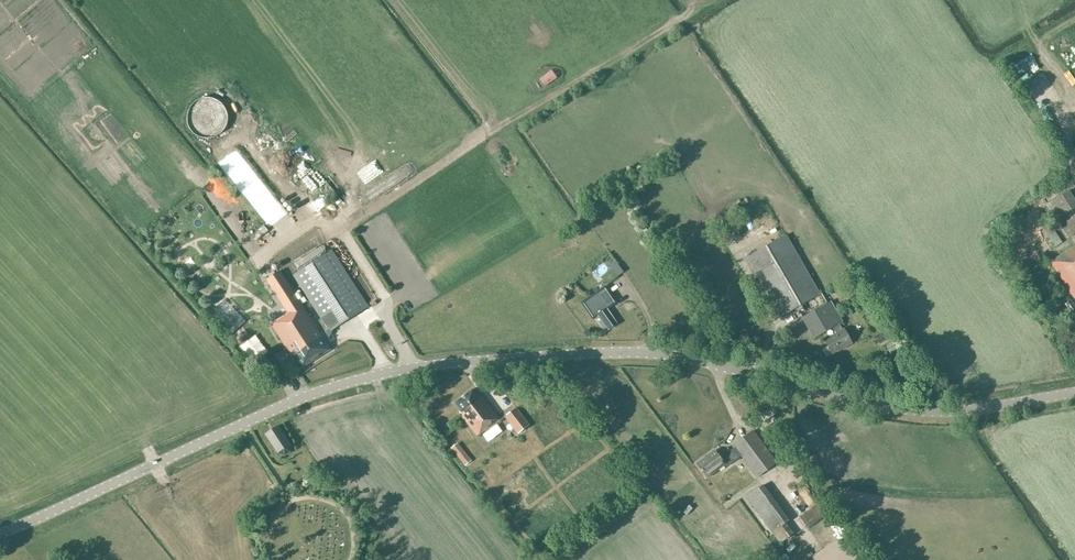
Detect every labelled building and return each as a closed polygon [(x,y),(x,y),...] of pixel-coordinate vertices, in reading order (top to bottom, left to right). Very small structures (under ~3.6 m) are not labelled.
[(1057,92),(1069,86),(1059,66),(1052,70),(1041,51),(1031,56),(1029,52),(1017,58),(1062,142),(1074,135),(1071,130),(1074,128),(1074,126),(1057,92)] [(190,129),(195,134),(200,137),(206,139),(213,138),(219,135),(223,131),(227,125),(228,120),(228,114),(226,109),(222,104),(218,100),(213,98),(206,97),(199,99),(193,103),(189,109),(187,115),(187,123),(190,129)] [(994,125),(997,130),(1007,125),(1004,120),(994,125)] [(1068,239),(1074,234),(1074,200),(1070,192),(1047,206),(1068,239)] [(740,231),(747,229),(744,222),(738,224),(740,231)] [(203,230),(206,237),(215,234),(212,227),(203,230)] [(1054,230),(1046,235),(1053,247),(1061,243),(1054,230)] [(819,292),(787,236),(747,258),(781,317),(798,308),(804,318),(802,319),(814,339),(833,328),(836,333),(824,340),(832,354),(852,343),(844,329),(843,330),(840,325),(843,322),(832,301),(828,303),(821,291),(819,292)] [(1052,261),(1074,298),(1074,247),(1052,261)] [(322,336),(368,307),(332,251),(294,275),(322,319),(314,324),(280,271),(267,280),(288,312),(279,318),(280,319),(272,324),(300,369),(331,350),(322,336)] [(202,306),(219,292),(212,285),(196,298),(202,306)] [(618,303),(605,286),(581,303),(593,320),(596,318),(603,329),(607,327),(609,329),(617,324),(607,310),(618,303)] [(219,302),(207,314),(230,338),(242,326),(219,302)] [(880,343),(889,338),(886,333),(877,338),(880,343)] [(481,399),(473,389),(455,403),(462,413),(460,414),(477,436),(485,430),(486,431),(497,423),(498,425),(500,424),(499,422),(500,421),(482,397),(481,399)] [(530,426),(516,408),(505,416),(519,434),(530,426)] [(290,452),(291,445),(278,426),(265,434),(278,453),(284,456),(290,452)] [(777,462),(753,430),(734,445),(735,447),(720,458),(715,450),(697,464),(707,478),(725,464),(727,466),(742,455),(758,476),(777,462)] [(472,461),(458,444),(453,449),(466,466),(472,461)] [(763,486),(747,498),(781,544),(795,534),(786,523),(789,521),(763,486)] [(831,511),(823,500),(800,518),(809,529),(831,511)]
